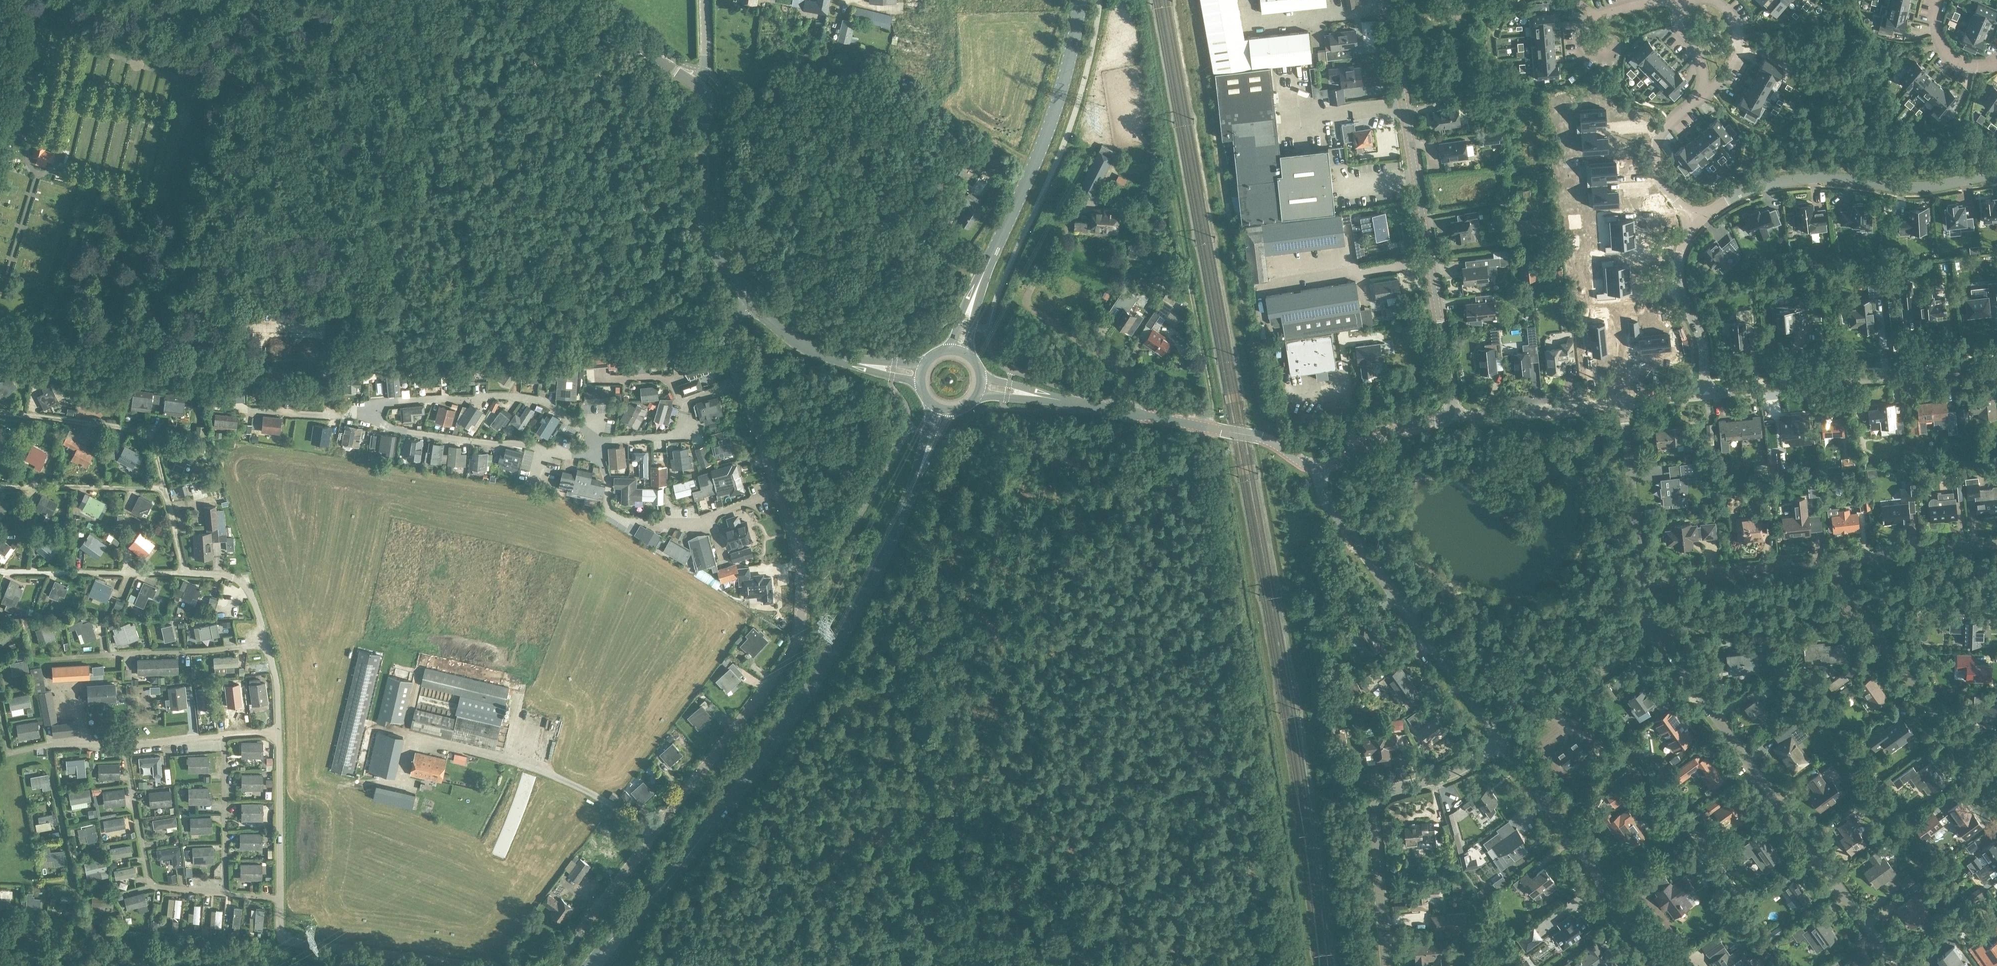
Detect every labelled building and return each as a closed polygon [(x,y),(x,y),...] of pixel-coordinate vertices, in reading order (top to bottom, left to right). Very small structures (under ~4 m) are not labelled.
[(818,1),(812,0),(806,0),(804,10),(828,15),(829,5),(830,0),(818,0),(818,1)] [(1204,13),(1239,7),(1238,0),(1201,0),(1204,13)] [(1262,13),(1282,11),(1281,0),(1261,0),(1262,13)] [(1282,11),(1327,6),(1327,0),(1281,0),(1282,11)] [(1348,9),(1357,7),(1355,0),(1346,0),(1348,9)] [(1772,0),(1760,0),(1757,3),(1768,14),(1777,5),(1772,0)] [(1888,4),(1908,8),(1910,0),(1888,0),(1888,4)] [(1979,2),(1974,13),(1991,20),(1995,9),(1979,2)] [(1532,4),(1528,6),(1529,14),(1528,14),(1529,25),(1552,23),(1554,23),(1553,12),(1549,12),(1542,12),(1542,3),(1532,4)] [(1883,13),(1883,14),(1905,19),(1908,8),(1888,4),(1887,4),(1890,5),(1888,14),(1883,13)] [(890,28),(892,21),(893,16),(854,6),(851,19),(890,28)] [(1239,7),(1204,13),(1208,33),(1243,26),(1239,7)] [(1991,20),(1974,13),(1970,22),(1987,29),(1991,20)] [(1905,19),(1883,14),(1879,31),(1892,34),(1894,28),(1903,30),(1905,19)] [(900,21),(913,24),(914,18),(901,15),(900,21)] [(839,29),(838,33),(841,34),(840,40),(856,44),(858,37),(852,36),(855,23),(844,21),(840,20),(839,25),(843,26),(842,30),(839,29)] [(1987,29),(1970,22),(1966,31),(1983,39),(1987,29)] [(1552,23),(1529,25),(1530,35),(1553,33),(1552,23)] [(1245,38),(1243,26),(1208,33),(1215,72),(1255,67),(1251,37),(1245,38)] [(1331,34),(1325,35),(1327,59),(1354,56),(1353,48),(1358,47),(1356,30),(1330,33),(1331,34)] [(1309,31),(1269,35),(1273,65),(1312,60),(1309,31)] [(1983,39),(1966,31),(1962,42),(1978,49),(1983,39)] [(1553,33),(1530,35),(1530,36),(1535,36),(1536,45),(1531,45),(1531,46),(1554,44),(1553,33)] [(1269,35),(1251,37),(1255,67),(1273,65),(1269,35)] [(1648,41),(1632,56),(1640,64),(1638,66),(1640,64),(1656,49),(1648,41)] [(1554,44),(1531,46),(1532,56),(1555,55),(1554,44)] [(1640,64),(1638,66),(1646,74),(1662,57),(1655,50),(1656,49),(1640,64)] [(1555,55),(1532,56),(1533,67),(1557,65),(1557,64),(1556,64),(1555,55)] [(1662,57),(1646,74),(1654,81),(1670,65),(1662,57)] [(1765,58),(1760,68),(1781,80),(1786,71),(1765,58)] [(1901,79),(1910,87),(1925,69),(1916,61),(1908,70),(1905,68),(1900,67),(1895,72),(1895,75),(1901,79)] [(1557,65),(1533,67),(1534,78),(1558,76),(1557,65)] [(1661,89),(1665,86),(1679,72),(1670,65),(1654,81),(1661,89)] [(1216,73),(1219,98),(1274,92),(1271,67),(1216,73)] [(1330,77),(1331,81),(1342,80),(1342,86),(1362,84),(1360,67),(1335,70),(1335,67),(1329,68),(1330,77)] [(1760,69),(1755,78),(1771,87),(1776,78),(1780,81),(1781,80),(1760,68),(1759,68),(1760,69)] [(1912,85),(1920,92),(1931,78),(1924,71),(1925,69),(1910,87),(1912,85)] [(1686,80),(1679,72),(1665,86),(1672,93),(1669,95),(1674,100),(1683,92),(1679,87),(1686,80)] [(1364,82),(1372,80),(1371,74),(1363,76),(1364,82)] [(1755,78),(1750,87),(1766,96),(1770,99),(1775,89),(1771,87),(1755,78)] [(1939,85),(1931,78),(1920,92),(1927,99),(1939,85)] [(1947,91),(1939,85),(1927,99),(1935,105),(1934,107),(1949,90),(1949,89),(1947,91)] [(1992,107),(1996,100),(1996,89),(1993,86),(1983,101),(1992,107)] [(1344,87),(1328,89),(1330,104),(1346,102),(1344,87)] [(1744,95),(1743,96),(1764,108),(1765,107),(1761,105),(1766,96),(1750,87),(1745,96),(1744,95)] [(1958,97),(1949,90),(1934,107),(1943,115),(1942,116),(1947,120),(1950,116),(1945,112),(1958,97)] [(1219,98),(1220,112),(1221,115),(1223,139),(1233,138),(1235,153),(1237,176),(1238,183),(1239,194),(1242,222),(1282,218),(1282,217),(1335,211),(1328,148),(1281,153),(1274,92),(1219,98)] [(1498,103),(1498,96),(1482,97),(1483,105),(1498,103)] [(1743,96),(1738,105),(1747,111),(1744,116),(1755,122),(1758,117),(1759,117),(1764,108),(1743,96)] [(1477,98),(1460,99),(1461,109),(1478,107),(1477,98)] [(1458,108),(1435,111),(1437,128),(1461,124),(1458,108)] [(1582,131),(1595,130),(1595,123),(1597,123),(1606,122),(1606,120),(1605,110),(1605,108),(1580,110),(1582,131)] [(1986,117),(1981,113),(1976,120),(1981,124),(1986,117)] [(1717,119),(1709,126),(1724,144),(1733,138),(1732,137),(1737,133),(1729,123),(1724,127),(1717,119)] [(1354,123),(1346,124),(1343,124),(1345,142),(1356,140),(1357,146),(1364,145),(1364,148),(1372,147),(1372,144),(1373,144),(1371,128),(1356,131),(1354,123)] [(1709,127),(1701,133),(1713,148),(1720,141),(1723,145),(1724,144),(1709,126),(1708,126),(1709,127)] [(1595,130),(1582,131),(1583,152),(1608,151),(1608,149),(1608,148),(1607,148),(1607,144),(1608,144),(1608,143),(1607,143),(1607,136),(1598,137),(1596,137),(1595,130)] [(1502,131),(1479,133),(1480,145),(1504,142),(1502,131)] [(1701,133),(1693,140),(1704,155),(1707,158),(1716,151),(1713,148),(1701,133)] [(1466,139),(1441,143),(1443,161),(1469,157),(1466,139)] [(1684,146),(1699,165),(1700,164),(1697,161),(1704,155),(1693,140),(1685,146),(1684,146)] [(983,164),(994,151),(986,145),(976,158),(983,164)] [(1103,145),(1099,153),(1112,159),(1116,152),(1103,145)] [(36,146),(33,157),(38,158),(37,164),(45,166),(46,160),(51,162),(54,153),(44,150),(44,148),(36,146)] [(1684,146),(1675,153),(1682,161),(1677,165),(1685,175),(1690,171),(1691,172),(1699,165),(1684,146)] [(1099,153),(1095,160),(1080,189),(1093,196),(1112,159),(1099,153)] [(1591,164),(1592,185),(1606,184),(1605,177),(1608,177),(1616,176),(1616,174),(1617,174),(1616,164),(1615,164),(1615,162),(1591,164)] [(981,197),(991,178),(983,174),(973,193),(981,197)] [(1114,179),(1103,199),(1111,204),(1122,183),(1123,184),(1126,179),(1119,175),(1116,180),(1114,179)] [(1606,191),(1606,184),(1592,185),(1594,206),(1618,204),(1618,203),(1618,202),(1618,198),(1618,197),(1617,190),(1609,191),(1606,191)] [(978,198),(969,192),(962,203),(963,203),(957,211),(963,215),(959,221),(970,228),(979,215),(974,211),(982,201),(981,200),(978,198)] [(1983,200),(1983,203),(1982,203),(1984,219),(1994,218),(1995,221),(1995,219),(1996,219),(1996,201),(1993,202),(1993,199),(1983,200)] [(1827,231),(1824,210),(1816,211),(1816,212),(1813,212),(1813,204),(1806,205),(1806,203),(1799,204),(1799,206),(1797,206),(1798,215),(1794,216),(1795,226),(1799,226),(1799,228),(1809,227),(1810,233),(1827,231)] [(1841,211),(1841,224),(1849,224),(1848,225),(1858,225),(1858,228),(1871,228),(1871,215),(1866,215),(1866,204),(1863,204),(1863,203),(1857,203),(1857,204),(1853,204),(1853,207),(1853,210),(1848,211),(1849,211),(1841,211)] [(1948,208),(1946,208),(1946,210),(1943,210),(1944,219),(1947,219),(1948,226),(1960,224),(1961,230),(1974,229),(1973,217),(1965,218),(1964,206),(1957,207),(1956,204),(1948,205),(1948,208)] [(1911,211),(1907,212),(1907,216),(1899,217),(1900,234),(1909,234),(1909,231),(1925,230),(1924,220),(1928,220),(1928,208),(1914,209),(1914,211),(1911,211)] [(1756,231),(1756,233),(1758,238),(1768,234),(1766,229),(1765,227),(1773,224),(1773,226),(1781,223),(1775,209),(1769,211),(1768,209),(1759,213),(1758,210),(1753,212),(1753,213),(1745,217),(1748,226),(1749,228),(1751,232),(1756,231)] [(1094,210),(1092,231),(1116,233),(1118,211),(1094,210)] [(1466,220),(1451,222),(1453,234),(1455,234),(1456,243),(1466,242),(1465,233),(1471,232),(1469,220),(1480,218),(1479,211),(1465,213),(1466,220)] [(1386,212),(1361,216),(1363,228),(1375,226),(1377,238),(1390,236),(1386,212)] [(1504,230),(1501,212),(1493,214),(1496,232),(1504,230)] [(1272,222),(1268,223),(1243,226),(1250,282),(1268,280),(1265,254),(1346,244),(1343,225),(1352,223),(1350,213),(1300,219),(1300,217),(1272,221),(1272,222)] [(1612,233),(1634,232),(1634,231),(1633,223),(1633,219),(1618,220),(1617,214),(1606,215),(1606,221),(1611,221),(1612,233)] [(1075,221),(1075,231),(1087,231),(1088,222),(1075,221)] [(1634,232),(1612,233),(1613,246),(1608,247),(1608,253),(1620,252),(1620,246),(1635,245),(1634,232)] [(1513,248),(1512,237),(1504,238),(1504,248),(1513,248)] [(1721,265),(1731,256),(1720,242),(1714,246),(1709,240),(1705,244),(1704,243),(1703,244),(1702,243),(1695,249),(1700,256),(1698,257),(1705,265),(1708,262),(1710,264),(1716,259),(1721,265)] [(1131,244),(1129,257),(1145,259),(1147,246),(1131,244)] [(1549,255),(1548,250),(1548,248),(1537,248),(1538,256),(1549,255)] [(1489,266),(1496,265),(1500,264),(1500,266),(1506,266),(1506,264),(1509,264),(1508,257),(1508,256),(1499,257),(1494,258),(1476,260),(1477,267),(1466,268),(1463,268),(1465,284),(1478,283),(1478,285),(1489,283),(1488,276),(1490,275),(1490,267),(1489,266)] [(1537,260),(1521,262),(1523,280),(1539,278),(1537,260)] [(1607,279),(1629,278),(1629,276),(1629,268),(1628,268),(1628,264),(1613,265),(1613,260),(1601,260),(1601,267),(1606,266),(1607,279)] [(1866,272),(1869,294),(1881,293),(1879,271),(1882,271),(1882,263),(1869,265),(1870,272),(1866,272)] [(1165,278),(1156,273),(1152,280),(1161,285),(1165,278)] [(1813,283),(1820,283),(1819,273),(1812,273),(1812,277),(1806,277),(1807,286),(1814,285),(1813,283)] [(1629,278),(1607,279),(1608,292),(1603,292),(1603,298),(1615,298),(1615,292),(1630,291),(1629,278)] [(1399,279),(1375,283),(1378,298),(1401,294),(1399,279)] [(1357,281),(1266,296),(1271,324),(1275,327),(1283,326),(1285,338),(1329,332),(1372,325),(1370,309),(1361,310),(1357,281)] [(1509,281),(1504,288),(1508,291),(1514,285),(1509,281)] [(1919,292),(1919,293),(1912,294),(1911,282),(1906,283),(1906,281),(1904,281),(1904,283),(1899,283),(1902,305),(1913,304),(1913,302),(1918,302),(1918,306),(1920,306),(1922,321),(1935,320),(1935,318),(1945,317),(1944,308),(1946,308),(1946,306),(1942,306),(1941,297),(1933,298),(1932,291),(1919,292)] [(1988,297),(1988,296),(1966,298),(1968,315),(1989,313),(1988,302),(1991,302),(1991,303),(1996,303),(1996,283),(1989,283),(1990,296),(1988,297)] [(1143,317),(1138,314),(1136,316),(1128,311),(1137,298),(1125,290),(1116,303),(1124,309),(1115,323),(1121,327),(1120,328),(1124,331),(1125,330),(1127,331),(1130,326),(1135,329),(1143,317)] [(1163,299),(1138,336),(1145,341),(1144,343),(1162,354),(1170,341),(1157,332),(1165,320),(1169,322),(1168,324),(1170,326),(1171,324),(1176,327),(1179,323),(1187,328),(1187,327),(1188,328),(1190,326),(1192,324),(1192,323),(1191,323),(1192,321),(1191,321),(1183,314),(1182,316),(1171,309),(1174,306),(1173,306),(1178,299),(1177,298),(1178,296),(1169,290),(1163,299)] [(1481,302),(1467,304),(1469,320),(1496,317),(1493,294),(1480,295),(1481,302)] [(1857,323),(1858,330),(1871,329),(1868,297),(1855,298),(1855,305),(1845,306),(1847,324),(1857,323)] [(1406,306),(1387,308),(1388,318),(1407,316),(1406,306)] [(1752,327),(1751,314),(1751,308),(1736,310),(1736,315),(1737,321),(1730,322),(1730,323),(1726,323),(1727,334),(1731,334),(1732,345),(1746,344),(1745,328),(1752,327)] [(1775,312),(1775,347),(1811,347),(1811,312),(1775,312)] [(1583,322),(1585,343),(1593,342),(1594,353),(1596,352),(1596,353),(1606,352),(1606,351),(1608,351),(1605,320),(1583,322)] [(1631,334),(1639,333),(1637,321),(1629,322),(1631,334)] [(1537,344),(1537,345),(1538,345),(1536,325),(1527,326),(1527,331),(1534,330),(1535,345),(1537,344)] [(1332,332),(1286,338),(1291,374),(1337,368),(1332,332)] [(1640,336),(1641,351),(1670,348),(1669,333),(1640,336)] [(1485,348),(1478,349),(1480,373),(1497,371),(1495,358),(1502,357),(1501,342),(1485,344),(1485,348)] [(1562,348),(1546,350),(1547,364),(1549,365),(1550,372),(1553,372),(1553,374),(1554,375),(1559,375),(1560,373),(1560,371),(1563,371),(1564,369),(1563,362),(1574,361),(1572,342),(1561,343),(1562,348)] [(1379,343),(1358,345),(1359,362),(1361,362),(1363,381),(1374,380),(1372,361),(1381,360),(1379,343)] [(1537,344),(1535,345),(1523,346),(1523,352),(1511,353),(1512,360),(1510,360),(1510,367),(1515,367),(1516,375),(1530,374),(1529,366),(1531,363),(1530,361),(1538,361),(1537,345),(1537,344)] [(676,365),(680,364),(680,360),(685,359),(685,358),(684,348),(674,349),(676,365)] [(662,366),(667,365),(666,360),(670,360),(671,365),(676,365),(674,349),(665,350),(661,350),(662,366)] [(651,362),(652,361),(656,361),(657,366),(662,366),(661,350),(651,351),(650,351),(651,362)] [(650,351),(633,353),(621,354),(621,364),(628,363),(628,367),(629,367),(634,367),(633,363),(651,362),(650,351)] [(585,357),(586,367),(610,365),(610,369),(615,368),(615,364),(621,364),(621,354),(609,355),(585,357)] [(683,396),(703,389),(699,378),(696,379),(695,375),(711,370),(706,355),(683,363),(689,378),(690,377),(692,381),(679,385),(683,396)] [(508,364),(499,378),(510,385),(521,369),(512,363),(510,365),(508,364)] [(559,368),(557,397),(575,399),(576,400),(578,370),(559,368)] [(423,374),(419,374),(420,387),(442,387),(441,373),(440,373),(440,370),(435,370),(435,373),(423,374)] [(469,371),(454,372),(455,383),(464,383),(475,383),(475,378),(475,372),(469,371)] [(400,393),(398,373),(383,374),(385,394),(400,393)] [(335,379),(335,387),(341,387),(342,387),(346,387),(346,390),(357,390),(357,387),(360,387),(360,379),(348,379),(348,377),(348,375),(336,376),(336,378),(335,378),(335,379)] [(0,384),(0,396),(3,393),(6,396),(16,386),(9,379),(7,381),(5,379),(0,384)] [(44,394),(37,398),(42,407),(41,408),(42,411),(53,405),(59,402),(52,390),(51,390),(49,386),(42,390),(44,394)] [(658,386),(642,388),(643,400),(659,398),(658,386)] [(609,390),(585,391),(585,404),(610,403),(609,390)] [(158,405),(159,396),(152,395),(152,394),(135,391),(132,409),(150,411),(151,404),(158,405)] [(1969,399),(1970,412),(1980,411),(1981,419),(1996,417),(1996,407),(1995,394),(1984,395),(1983,397),(1969,399)] [(100,395),(86,403),(91,411),(94,409),(96,413),(107,408),(100,395)] [(167,397),(159,396),(158,405),(166,406),(165,413),(182,416),(185,398),(167,396),(167,397)] [(655,420),(664,423),(668,424),(674,406),(672,406),(673,399),(673,398),(672,399),(660,399),(659,402),(660,403),(655,420)] [(698,403),(702,419),(722,414),(718,398),(698,403)] [(495,412),(499,403),(494,400),(489,409),(495,412)] [(1946,401),(1932,402),(1934,419),(1941,419),(1941,421),(1944,424),(1948,423),(1949,432),(1959,431),(1956,408),(1947,409),(1946,401)] [(1934,419),(1932,402),(1918,404),(1919,410),(1913,411),(1915,433),(1922,432),(1921,425),(1926,425),(1926,420),(1934,419)] [(471,403),(460,422),(469,428),(472,423),(475,425),(484,411),(471,403)] [(624,412),(620,420),(638,430),(649,410),(637,404),(636,406),(630,403),(629,405),(625,403),(621,411),(624,412)] [(1884,408),(1869,410),(1871,429),(1881,428),(1881,422),(1889,421),(1889,427),(1897,427),(1897,433),(1904,432),(1903,416),(1896,417),(1894,404),(1884,405),(1884,408)] [(425,405),(402,407),(403,422),(415,421),(414,414),(425,413),(425,405)] [(442,406),(440,405),(435,421),(451,425),(456,410),(442,406)] [(1968,405),(1958,406),(1961,425),(1970,424),(1968,405)] [(515,414),(511,421),(516,424),(517,422),(523,426),(533,410),(527,406),(520,417),(515,414)] [(593,419),(603,419),(604,408),(593,407),(593,419)] [(508,417),(506,416),(508,413),(503,409),(501,412),(501,411),(490,425),(498,430),(502,424),(504,426),(510,419),(508,417)] [(213,422),(212,427),(235,430),(236,416),(216,414),(215,423),(213,422)] [(1793,417),(1781,418),(1783,435),(1803,433),(1802,420),(1809,419),(1808,414),(1793,415),(1793,417)] [(547,416),(538,431),(549,438),(560,419),(553,415),(551,418),(547,416)] [(263,416),(261,431),(278,433),(279,423),(283,424),(283,418),(263,416)] [(1742,438),(1762,436),(1760,416),(1753,417),(1753,420),(1740,421),(1742,438)] [(1831,416),(1822,417),(1824,435),(1844,434),(1842,418),(1831,419),(1831,416)] [(1719,421),(1722,451),(1729,450),(1728,439),(1742,438),(1740,421),(1730,422),(1725,422),(1725,420),(1719,421)] [(562,444),(577,432),(571,424),(556,437),(562,444)] [(204,427),(197,426),(196,437),(204,438),(204,436),(206,436),(207,432),(204,432),(204,427)] [(314,427),(312,442),(329,444),(330,435),(332,427),(325,426),(324,428),(314,427)] [(347,426),(343,442),(358,445),(361,430),(354,428),(354,427),(347,426)] [(1683,443),(1684,451),(1691,450),(1690,439),(1683,440),(1682,426),(1672,427),(1672,430),(1665,431),(1656,432),(1658,445),(1683,443)] [(67,435),(73,439),(75,433),(70,430),(67,435)] [(378,435),(376,448),(387,450),(387,454),(393,455),(393,454),(396,436),(378,433),(378,435)] [(714,442),(712,442),(716,460),(735,455),(731,437),(725,438),(724,434),(712,437),(714,442)] [(67,437),(63,444),(68,447),(77,451),(72,461),(86,468),(93,455),(85,451),(87,447),(67,437)] [(406,448),(405,458),(409,458),(409,460),(420,462),(421,460),(423,441),(412,439),(411,442),(406,441),(406,448)] [(442,459),(443,453),(444,445),(444,444),(442,444),(438,443),(433,442),(429,442),(428,451),(428,452),(426,452),(425,461),(442,463),(442,462),(442,459)] [(449,458),(448,465),(452,465),(465,466),(466,454),(462,453),(462,447),(450,446),(449,458)] [(625,446),(608,448),(610,469),(627,467),(625,446)] [(706,446),(695,449),(702,468),(712,464),(706,446)] [(32,447),(26,460),(40,467),(47,454),(32,447)] [(126,447),(118,461),(132,469),(136,461),(140,463),(143,457),(126,447)] [(674,458),(671,459),(672,470),(694,467),(692,456),(689,456),(688,448),(673,450),(674,458)] [(1668,448),(1657,448),(1657,456),(1668,456),(1668,448)] [(183,449),(174,469),(182,473),(186,463),(191,465),(195,455),(183,449)] [(518,469),(522,452),(520,451),(517,451),(516,455),(506,453),(501,452),(498,462),(498,464),(502,465),(502,467),(511,469),(513,470),(515,471),(517,470),(518,469)] [(1784,451),(1777,452),(1777,459),(1778,470),(1786,469),(1784,451)] [(471,462),(471,469),(474,469),(486,470),(487,456),(484,456),(484,453),(475,452),(474,459),(471,458),(471,462)] [(634,453),(634,460),(640,460),(640,477),(648,477),(647,453),(634,453)] [(536,477),(540,458),(527,455),(523,475),(536,477)] [(1842,468),(1855,467),(1854,458),(1841,459),(1842,468)] [(1681,474),(1681,478),(1684,478),(1701,476),(1699,462),(1680,464),(1681,474)] [(652,466),(652,486),(668,485),(667,466),(652,466)] [(712,471),(712,472),(717,493),(717,495),(740,489),(735,467),(726,469),(726,468),(712,471)] [(592,473),(579,470),(577,476),(578,476),(575,488),(577,489),(586,491),(587,491),(589,479),(591,479),(592,473)] [(717,493),(712,472),(698,475),(701,486),(702,489),(693,491),(696,501),(705,499),(704,496),(717,493)] [(1930,506),(1932,521),(1944,520),(1945,521),(1950,521),(1950,519),(1957,518),(1955,500),(1963,499),(1960,472),(1952,473),(1954,492),(1954,498),(1938,499),(1937,498),(1936,498),(1935,498),(1934,498),(1933,498),(1932,498),(1931,499),(1930,500),(1929,501),(1929,502),(1929,503),(1929,504),(1929,505),(1930,506)] [(575,488),(578,476),(577,476),(568,474),(566,480),(562,479),(560,487),(569,489),(568,493),(575,495),(577,489),(575,488)] [(614,477),(614,488),(622,489),(622,504),(635,504),(636,501),(644,501),(644,488),(637,488),(637,478),(614,477)] [(1661,487),(1660,487),(1661,497),(1663,497),(1663,505),(1672,504),(1672,507),(1688,505),(1687,496),(1679,497),(1678,486),(1680,486),(1679,477),(1661,479),(1661,487)] [(1809,497),(1818,496),(1817,477),(1808,478),(1809,497)] [(1978,477),(1966,479),(1968,499),(1976,498),(1978,516),(1996,514),(1996,487),(1993,487),(1992,489),(1980,491),(1978,477)] [(601,481),(591,479),(589,479),(587,491),(586,491),(584,497),(596,500),(598,493),(603,495),(605,486),(600,485),(601,481)] [(694,479),(673,484),(677,498),(693,494),(691,488),(696,486),(694,479)] [(1908,483),(1909,501),(1915,500),(1916,500),(1915,483),(1908,483)] [(208,490),(209,489),(209,484),(200,485),(203,491),(203,494),(208,494),(208,490)] [(188,494),(186,485),(179,487),(181,495),(188,494)] [(1861,486),(1862,495),(1864,509),(1870,508),(1868,485),(1861,486)] [(644,488),(644,501),(653,501),(653,504),(664,504),(664,488),(644,488)] [(1864,509),(1862,495),(1855,496),(1857,510),(1864,509)] [(32,501),(29,506),(50,517),(57,504),(42,496),(38,504),(32,501)] [(90,497),(83,510),(97,517),(104,505),(90,497)] [(2,516),(9,503),(0,498),(0,515),(2,516)] [(139,498),(132,512),(144,519),(151,504),(139,498)] [(1796,517),(1784,518),(1785,536),(1811,534),(1810,531),(1816,530),(1815,515),(1808,516),(1806,498),(1794,499),(1796,517)] [(1750,518),(1739,519),(1741,540),(1756,538),(1757,540),(1763,539),(1765,532),(1764,522),(1773,521),(1771,501),(1758,502),(1760,516),(1750,517),(1750,518)] [(1909,513),(1908,503),(1882,505),(1883,517),(1882,517),(1882,520),(1884,520),(1884,523),(1893,522),(1893,521),(1899,520),(1900,525),(1908,524),(1908,520),(1909,520),(1909,513)] [(216,506),(204,507),(206,529),(207,529),(217,528),(218,528),(218,525),(222,525),(225,525),(224,509),(217,510),(216,507),(216,506)] [(1850,509),(1839,510),(1839,507),(1827,509),(1828,516),(1833,516),(1834,524),(1830,525),(1828,527),(1829,531),(1830,532),(1834,532),(1834,533),(1859,530),(1858,512),(1850,513),(1850,509)] [(732,526),(723,529),(729,548),(752,541),(746,522),(741,523),(739,515),(730,518),(732,526)] [(1669,530),(1667,533),(1668,541),(1670,543),(1675,542),(1676,547),(1679,546),(1682,548),(1687,548),(1688,546),(1692,545),(1691,538),(1716,536),(1715,523),(1690,525),(1690,523),(1674,525),(1674,530),(1669,530)] [(656,546),(660,540),(662,536),(647,527),(646,528),(641,525),(634,535),(640,538),(640,539),(656,548),(656,546)] [(679,530),(676,537),(679,539),(682,540),(686,534),(683,531),(679,530)] [(105,545),(94,537),(94,536),(90,533),(80,547),(84,550),(92,555),(97,548),(101,551),(105,545)] [(128,547),(140,555),(143,558),(154,544),(140,533),(128,547)] [(218,534),(207,534),(194,535),(196,560),(212,559),(211,543),(219,543),(218,534)] [(714,571),(718,570),(716,562),(715,562),(710,546),(711,545),(708,536),(689,541),(694,560),(693,561),(696,569),(701,567),(709,565),(709,567),(712,566),(714,571)] [(46,538),(37,551),(44,556),(49,549),(53,552),(57,547),(46,538)] [(3,550),(6,552),(10,546),(0,539),(0,553),(3,550)] [(671,540),(665,551),(683,561),(685,562),(690,554),(688,552),(689,550),(671,540)] [(729,554),(728,555),(729,561),(731,562),(734,561),(734,562),(752,556),(750,548),(729,554)] [(718,570),(722,582),(740,577),(736,565),(718,570)] [(740,578),(740,582),(740,585),(743,585),(744,597),(748,597),(757,596),(757,595),(763,595),(764,603),(773,602),(771,578),(765,579),(764,574),(753,575),(754,578),(750,578),(749,567),(739,567),(740,578)] [(175,595),(180,597),(182,598),(191,601),(192,597),(196,589),(200,591),(201,588),(183,580),(180,588),(177,588),(175,595)] [(11,581),(5,596),(13,599),(16,591),(20,593),(23,586),(11,581)] [(145,581),(135,603),(143,606),(149,593),(154,595),(158,586),(145,581)] [(54,582),(48,596),(57,599),(60,592),(65,594),(67,587),(54,582)] [(99,582),(91,599),(103,605),(105,601),(106,602),(112,588),(99,582)] [(125,603),(117,600),(114,608),(122,611),(125,603)] [(1949,631),(1964,632),(1963,645),(1980,645),(1981,638),(1984,638),(1984,629),(1982,629),(1982,622),(1982,621),(1970,620),(1970,616),(1970,613),(1954,612),(1949,612),(1949,631)] [(780,620),(779,622),(780,625),(783,627),(785,626),(787,623),(786,620),(783,619),(780,620)] [(90,620),(79,624),(81,630),(85,642),(97,638),(93,626),(91,620),(90,620)] [(115,620),(108,623),(110,628),(111,627),(117,643),(120,642),(121,644),(135,639),(129,625),(123,627),(122,624),(117,626),(115,620)] [(1353,621),(1342,629),(1347,637),(1353,632),(1369,654),(1383,644),(1368,623),(1359,630),(1353,621)] [(0,629),(0,641),(3,645),(15,633),(6,623),(0,629)] [(52,624),(41,628),(46,643),(57,639),(52,624)] [(210,625),(199,627),(201,640),(213,638),(213,637),(219,636),(217,624),(210,625)] [(172,625),(161,627),(164,642),(176,640),(172,625)] [(749,637),(741,645),(749,652),(749,653),(751,655),(762,643),(764,644),(768,640),(753,627),(747,635),(749,637)] [(225,634),(225,645),(235,645),(234,633),(225,634)] [(1801,652),(1802,653),(1805,653),(1806,664),(1848,660),(1846,644),(1837,645),(1838,647),(1823,648),(1823,643),(1804,645),(1805,646),(1802,646),(1801,648),(1801,652)] [(1747,652),(1727,655),(1729,670),(1756,667),(1757,674),(1763,673),(1769,670),(1768,654),(1756,656),(1756,649),(1746,650),(1747,652)] [(360,651),(332,770),(352,775),(380,656),(360,651)] [(726,666),(728,663),(732,658),(728,655),(722,663),(726,666)] [(1958,655),(1957,667),(1967,668),(1967,679),(1990,680),(1991,663),(1974,663),(1974,655),(1958,655)] [(217,667),(226,667),(226,672),(234,671),(234,666),(238,666),(238,656),(216,657),(216,667),(217,667)] [(177,659),(137,660),(138,673),(177,672),(177,659)] [(26,661),(10,664),(12,674),(28,672),(26,661)] [(80,665),(81,678),(89,678),(88,665),(80,665)] [(41,666),(31,668),(31,669),(35,690),(45,688),(41,666)] [(92,667),(93,675),(104,674),(103,666),(92,667)] [(1382,679),(1391,673),(1387,667),(1376,675),(1373,671),(1358,682),(1366,692),(1379,683),(1386,692),(1390,690),(1382,679)] [(1400,667),(1391,673),(1382,679),(1390,690),(1401,705),(1404,703),(1410,699),(1419,692),(1400,667)] [(458,716),(457,720),(452,739),(496,749),(506,706),(505,706),(509,687),(426,668),(423,684),(422,686),(462,695),(458,716)] [(730,669),(717,681),(724,688),(723,688),(726,691),(726,690),(735,682),(736,683),(740,680),(730,669)] [(1773,676),(1770,673),(1770,672),(1757,681),(1760,686),(1770,679),(1773,676)] [(1849,679),(1844,672),(1828,684),(1832,691),(1849,679)] [(378,723),(385,725),(387,719),(401,723),(411,681),(389,676),(378,723)] [(1873,707),(1879,703),(1880,704),(1882,706),(1883,707),(1885,707),(1886,707),(1890,704),(1886,698),(1887,697),(1872,677),(1858,687),(1873,707)] [(1852,682),(1842,689),(1846,695),(1856,688),(1852,682)] [(113,683),(86,684),(87,701),(114,700),(113,683)] [(256,684),(250,685),(252,705),(265,703),(263,683),(256,684)] [(1346,696),(1345,683),(1335,684),(1337,697),(1346,696)] [(228,706),(241,705),(238,684),(226,686),(228,706)] [(191,686),(169,688),(171,708),(184,707),(183,697),(192,696),(191,686)] [(209,687),(196,689),(198,708),(211,707),(209,687)] [(1745,705),(1745,706),(1753,717),(1759,713),(1763,718),(1769,714),(1757,697),(1761,694),(1756,687),(1747,694),(1752,701),(1746,706),(1745,705)] [(1645,688),(1628,700),(1634,707),(1635,708),(1632,710),(1640,721),(1651,713),(1647,707),(1655,701),(1658,706),(1666,700),(1659,690),(1651,696),(1645,688)] [(1729,689),(1720,689),(1721,697),(1730,696),(1729,689)] [(51,690),(38,693),(44,725),(57,722),(51,690)] [(29,693),(8,698),(11,710),(31,705),(29,693)] [(1974,706),(1979,706),(1979,719),(1984,719),(1984,724),(1986,726),(1991,727),(1994,724),(1994,719),(1996,719),(1996,703),(1986,703),(1986,695),(1974,695),(1974,706)] [(702,706),(688,717),(695,725),(694,725),(697,728),(698,727),(697,727),(707,719),(708,720),(711,717),(702,706)] [(1672,706),(1653,719),(1673,748),(1692,735),(1685,725),(1685,726),(1683,723),(1683,722),(1676,712),(1675,713),(1671,707),(1672,706)] [(1419,709),(1407,718),(1413,726),(1418,722),(1422,727),(1419,729),(1428,742),(1445,729),(1436,717),(1429,722),(1419,709)] [(449,739),(449,738),(452,739),(457,720),(453,719),(416,710),(412,730),(449,739)] [(37,720),(16,724),(18,740),(40,737),(37,720)] [(1788,740),(1775,748),(1782,757),(1783,756),(1793,769),(1805,760),(1790,740),(1804,730),(1798,721),(1782,732),(1788,740)] [(1882,727),(1868,738),(1874,746),(1883,739),(1892,752),(1905,743),(1903,741),(1913,734),(1904,721),(1894,729),(1892,725),(1884,730),(1882,727)] [(75,722),(52,724),(53,737),(76,735),(75,722)] [(378,732),(369,771),(381,774),(379,780),(388,782),(389,775),(395,777),(404,738),(378,732)] [(1338,733),(1339,741),(1346,739),(1345,732),(1338,733)] [(1395,735),(1364,740),(1366,753),(1373,752),(1374,758),(1390,756),(1389,749),(1397,748),(1395,735)] [(1563,750),(1557,754),(1566,766),(1576,759),(1577,760),(1584,754),(1582,751),(1587,746),(1580,736),(1562,749),(1563,750)] [(1641,738),(1624,741),(1635,755),(1644,754),(1641,738)] [(242,743),(242,756),(262,756),(262,743),(242,743)] [(672,743),(660,754),(670,765),(674,761),(673,760),(681,753),(681,754),(682,753),(679,750),(672,743)] [(416,753),(411,775),(442,782),(447,759),(416,753)] [(456,754),(455,760),(455,761),(463,762),(464,755),(456,754)] [(1722,791),(1717,785),(1718,784),(1723,780),(1715,768),(1713,770),(1711,767),(1712,766),(1706,756),(1703,758),(1700,754),(1693,759),(1670,775),(1677,784),(1690,774),(1696,770),(1699,776),(1709,789),(1705,792),(1710,799),(1722,791)] [(1677,754),(1670,759),(1675,766),(1682,761),(1677,754)] [(160,756),(139,758),(139,766),(153,765),(153,776),(161,775),(160,756)] [(188,757),(188,765),(194,765),(194,771),(210,771),(210,764),(207,764),(207,757),(188,757)] [(85,769),(84,760),(66,761),(67,771),(85,770),(85,769)] [(1914,766),(1899,777),(1903,782),(1911,777),(1920,789),(1923,787),(1928,793),(1931,793),(1933,791),(1947,781),(1933,761),(1919,770),(1919,769),(1917,771),(1914,766)] [(1624,762),(1607,774),(1615,785),(1631,773),(1624,762)] [(120,763),(98,763),(98,779),(120,779),(120,763)] [(1634,780),(1629,783),(1626,779),(1616,786),(1607,793),(1614,804),(1624,797),(1632,792),(1631,791),(1639,786),(1638,783),(1644,779),(1638,769),(1631,775),(1634,780)] [(1664,773),(1653,781),(1661,792),(1672,785),(1664,773)] [(49,774),(30,777),(32,789),(42,787),(43,791),(52,790),(49,774)] [(1819,774),(1808,781),(1816,792),(1810,796),(1813,800),(1812,802),(1815,806),(1817,806),(1820,810),(1830,803),(1832,803),(1836,800),(1836,798),(1842,794),(1832,780),(1827,784),(1819,774)] [(242,775),(242,788),(262,788),(262,775),(242,775)] [(643,781),(632,792),(642,803),(645,799),(644,798),(651,792),(652,792),(653,791),(650,788),(650,789),(643,781)] [(89,788),(68,792),(70,804),(91,801),(89,788)] [(123,788),(103,790),(105,805),(125,802),(123,788)] [(208,788),(189,789),(189,803),(211,803),(211,796),(208,796),(208,788)] [(413,802),(414,791),(388,788),(387,799),(413,802)] [(1469,800),(1464,804),(1468,811),(1475,806),(1476,808),(1480,805),(1489,818),(1495,810),(1494,808),(1498,804),(1491,793),(1488,788),(1475,797),(1475,796),(1469,800)] [(170,791),(148,792),(149,807),(171,806),(170,791)] [(626,792),(622,795),(627,801),(631,798),(626,792)] [(613,793),(610,797),(616,802),(619,797),(613,793)] [(1848,817),(1864,806),(1871,801),(1866,795),(1835,817),(1841,825),(1838,827),(1843,833),(1845,833),(1846,835),(1841,839),(1851,853),(1860,847),(1858,845),(1864,840),(1856,828),(1856,829),(1855,828),(1855,827),(1848,817)] [(1717,799),(1697,813),(1703,821),(1715,813),(1724,825),(1731,819),(1735,824),(1747,816),(1740,805),(1742,804),(1736,796),(1722,806),(1717,799)] [(1818,813),(1821,819),(1845,805),(1841,798),(1818,813)] [(1940,820),(1939,819),(1931,809),(1914,821),(1918,826),(1915,828),(1923,840),(1932,834),(1936,840),(1949,831),(1956,826),(1961,833),(1965,838),(1982,826),(1972,813),(1971,814),(1962,802),(1947,813),(1948,814),(1940,820)] [(242,804),(242,820),(262,820),(262,804),(242,804)] [(1636,843),(1643,837),(1644,836),(1630,818),(1633,816),(1627,809),(1620,814),(1619,813),(1613,817),(1610,813),(1603,818),(1615,834),(1617,833),(1622,841),(1628,837),(1634,845),(1636,843)] [(56,813),(52,814),(38,817),(39,823),(39,824),(50,822),(54,822),(54,824),(58,824),(56,813)] [(1452,813),(1446,815),(1451,833),(1454,844),(1460,842),(1452,813)] [(175,815),(152,819),(154,828),(176,825),(175,815)] [(124,817),(103,821),(105,831),(106,831),(125,828),(126,827),(124,817)] [(210,818),(190,818),(191,831),(211,831),(210,818)] [(81,828),(77,829),(79,836),(86,835),(87,842),(88,843),(98,841),(95,825),(94,823),(81,826),(81,828)] [(1409,827),(1404,828),(1406,845),(1417,844),(1416,838),(1431,837),(1431,844),(1435,844),(1434,841),(1439,841),(1438,823),(1430,823),(1430,830),(1428,830),(1427,824),(1409,825),(1409,827)] [(1450,834),(1447,823),(1442,825),(1445,835),(1450,834)] [(1499,832),(1483,843),(1488,850),(1492,847),(1498,857),(1494,860),(1501,870),(1515,860),(1528,851),(1522,843),(1521,844),(1519,842),(1524,838),(1516,828),(1515,829),(1504,837),(1500,831),(1499,832)] [(241,834),(241,847),(261,847),(261,834),(241,834)] [(1764,841),(1759,834),(1733,853),(1740,863),(1757,851),(1759,854),(1756,856),(1759,860),(1756,862),(1764,874),(1775,866),(1771,862),(1778,857),(1771,848),(1770,849),(1768,848),(1771,846),(1767,839),(1764,841)] [(1892,840),(1877,850),(1882,857),(1897,846),(1892,840)] [(1975,871),(1989,861),(1996,854),(1996,843),(1995,840),(1981,850),(1984,854),(1977,859),(1976,857),(1970,861),(1977,870),(1975,871)] [(131,845),(109,849),(111,858),(132,854),(131,845)] [(55,852),(50,852),(50,847),(41,848),(42,853),(43,861),(55,860),(55,864),(60,864),(60,860),(59,852),(55,852)] [(179,847),(157,850),(158,858),(172,856),(173,866),(182,865),(179,847)] [(213,847),(193,847),(193,860),(213,860),(213,847)] [(1882,857),(1877,850),(1869,857),(1875,865),(1865,872),(1875,886),(1889,876),(1890,878),(1897,873),(1885,857),(1883,858),(1882,857)] [(1468,853),(1459,855),(1463,870),(1478,866),(1476,858),(1469,859),(1468,853)] [(1975,871),(1982,881),(1990,876),(1988,872),(1995,867),(1996,870),(1996,854),(1989,861),(1975,871)] [(105,858),(84,863),(86,875),(100,871),(102,878),(109,876),(105,858)] [(564,864),(567,870),(576,864),(573,858),(564,864)] [(580,858),(568,875),(579,883),(592,867),(580,858)] [(1661,863),(1665,868),(1671,863),(1668,858),(1661,863)] [(1459,863),(1448,865),(1449,873),(1460,871),(1459,863)] [(241,865),(241,878),(261,878),(261,865),(241,865)] [(135,866),(114,870),(116,879),(137,875),(135,866)] [(1702,870),(1706,875),(1711,871),(1707,866),(1702,870)] [(1667,873),(1662,867),(1649,876),(1654,883),(1667,873)] [(1538,893),(1542,889),(1545,894),(1548,894),(1556,888),(1556,886),(1553,881),(1554,881),(1544,868),(1536,874),(1537,875),(1531,879),(1530,879),(1526,874),(1513,884),(1517,890),(1524,884),(1537,901),(1541,897),(1538,893)] [(1811,902),(1808,898),(1809,897),(1802,888),(1801,888),(1794,879),(1789,872),(1779,879),(1772,884),(1765,889),(1771,899),(1785,888),(1798,905),(1801,902),(1805,907),(1811,902)] [(1905,889),(1917,880),(1911,873),(1899,881),(1905,889)] [(175,874),(167,875),(168,883),(176,882),(175,874)] [(1685,876),(1672,885),(1670,882),(1657,893),(1661,898),(1659,900),(1665,909),(1667,907),(1674,916),(1685,909),(1682,904),(1683,904),(1681,902),(1681,903),(1678,899),(1694,887),(1685,876)] [(1927,876),(1913,887),(1917,892),(1931,881),(1927,876)] [(1452,877),(1453,885),(1462,885),(1461,877),(1452,877)] [(1996,882),(1996,878),(1996,877),(1989,881),(1992,885),(1996,882)] [(1981,886),(1965,897),(1971,905),(1987,894),(1981,886)] [(1416,896),(1410,896),(1411,907),(1419,906),(1419,908),(1428,907),(1427,896),(1441,894),(1441,887),(1415,889),(1416,896)] [(124,897),(127,910),(148,904),(146,897),(144,892),(143,892),(124,897)] [(39,912),(40,908),(41,899),(32,898),(32,894),(27,893),(27,901),(22,901),(21,906),(26,907),(27,907),(26,911),(39,912)] [(1913,927),(1924,918),(1931,914),(1926,908),(1919,898),(1917,895),(1913,897),(1897,908),(1902,916),(1904,915),(1913,927)] [(10,910),(10,903),(10,897),(1,896),(0,896),(0,909),(10,910)] [(92,896),(92,905),(113,907),(114,897),(92,896)] [(175,899),(173,917),(180,918),(182,900),(175,899)] [(554,899),(548,907),(553,911),(550,914),(563,924),(574,909),(562,899),(559,902),(554,899)] [(58,902),(57,911),(72,912),(73,903),(58,902)] [(199,923),(199,913),(200,905),(194,905),(194,913),(188,913),(188,920),(193,920),(193,923),(194,923),(199,923)] [(234,927),(239,928),(240,928),(242,908),(235,907),(232,927),(234,927)] [(254,930),(259,930),(262,930),(264,908),(256,907),(254,930)] [(1791,918),(1797,914),(1792,907),(1787,910),(1791,918)] [(1430,916),(1431,929),(1464,926),(1463,917),(1466,917),(1465,913),(1430,916)] [(1589,929),(1580,916),(1575,920),(1571,915),(1558,924),(1562,929),(1554,935),(1563,948),(1574,940),(1576,942),(1584,937),(1582,934),(1589,929)] [(1801,926),(1800,927),(1792,932),(1798,941),(1805,936),(1817,952),(1823,947),(1835,938),(1827,926),(1829,925),(1824,917),(1808,929),(1804,931),(1801,926)] [(1780,925),(1771,931),(1766,935),(1770,941),(1784,931),(1780,925)] [(1444,929),(1436,930),(1437,938),(1455,936),(1455,933),(1458,933),(1458,928),(1444,929)] [(1542,939),(1534,928),(1517,939),(1526,951),(1542,939)] [(1724,945),(1716,935),(1701,945),(1709,956),(1710,956),(1724,946),(1724,945)] [(1977,960),(1983,955),(1990,965),(1996,960),(1996,951),(1992,944),(1991,945),(1986,936),(1982,943),(1981,942),(1975,946),(1970,949),(1977,960)] [(1415,944),(1416,960),(1417,960),(1417,965),(1427,965),(1426,959),(1435,958),(1435,965),(1443,965),(1447,965),(1445,941),(1415,944)] [(1965,962),(1963,963),(1959,957),(1960,956),(1953,946),(1941,955),(1949,965),(1968,965),(1965,962)] [(1598,947),(1591,952),(1591,953),(1575,964),(1577,965),(1597,965),(1600,964),(1601,965),(1615,965),(1613,963),(1614,962),(1606,951),(1602,953),(1598,947)] [(1764,947),(1754,953),(1760,962),(1769,955),(1764,947)] [(1710,963),(1712,965),(1740,965),(1747,961),(1749,959),(1741,948),(1729,957),(1726,952),(1710,963)]
